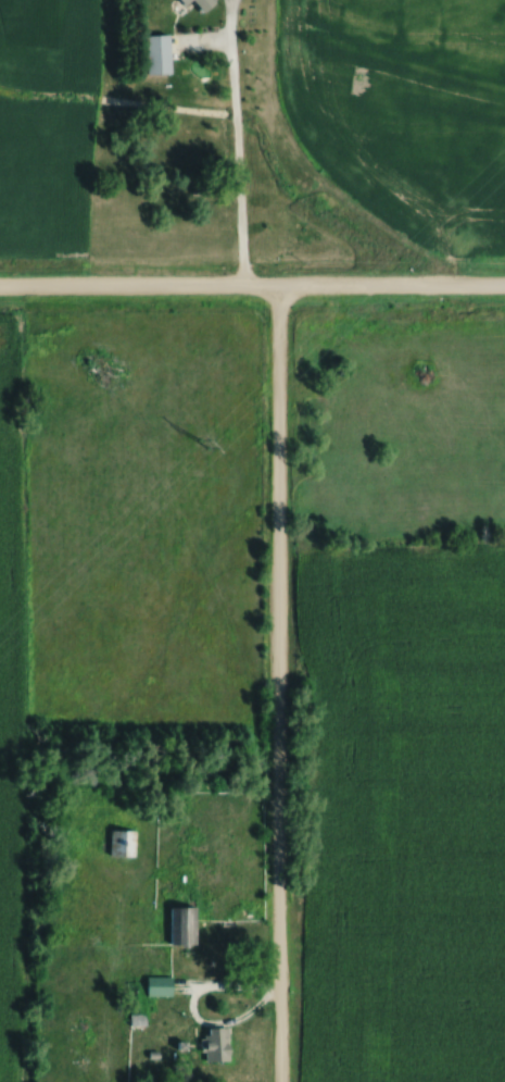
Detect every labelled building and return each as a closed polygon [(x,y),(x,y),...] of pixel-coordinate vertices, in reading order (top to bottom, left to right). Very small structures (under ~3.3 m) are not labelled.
[(208,12),(221,3),(220,0),(200,0),(208,12)] [(176,73),(176,34),(153,34),(153,73),(176,73)] [(138,828),(114,828),(114,855),(138,855),(138,828)] [(199,942),(199,905),(173,905),(173,942),(199,942)] [(148,975),(148,994),(176,994),(176,975),(148,975)] [(215,1026),(215,1048),(233,1048),(233,1026),(215,1026)]
